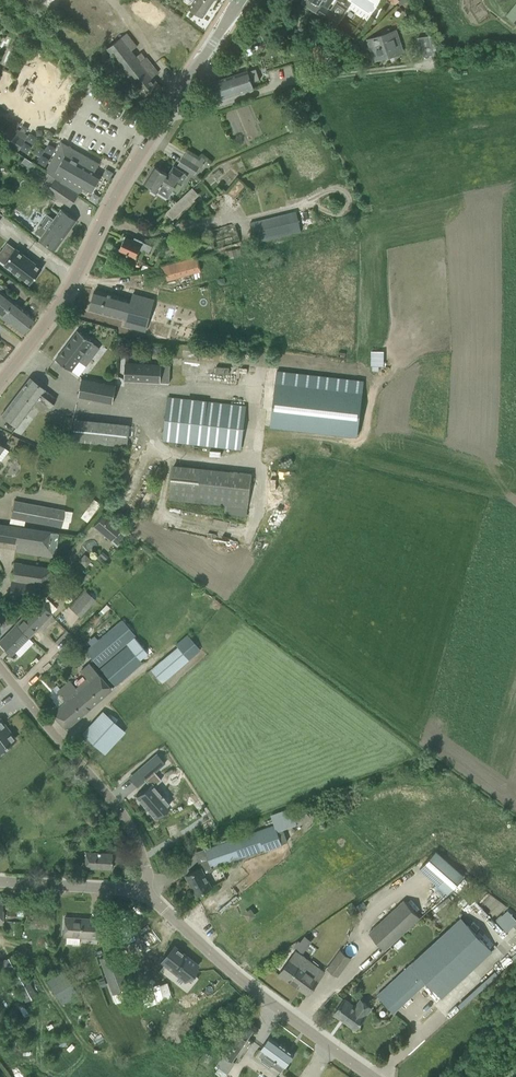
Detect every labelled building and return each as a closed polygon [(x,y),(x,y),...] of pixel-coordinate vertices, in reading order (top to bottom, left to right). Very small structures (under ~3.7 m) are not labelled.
[(101,0),(96,0),(90,9),(104,19),(112,8),(101,0)] [(213,0),(195,0),(190,8),(202,17),(213,0)] [(327,8),(332,0),(313,0),(322,6),(317,13),(334,24),(339,16),(327,8)] [(506,16),(515,24),(515,3),(506,16)] [(159,10),(148,24),(173,42),(183,28),(174,22),(177,17),(171,12),(167,17),(159,10)] [(393,30),(391,31),(390,28),(382,31),(383,34),(368,39),(375,60),(398,53),(393,39),(396,38),(393,30)] [(127,32),(106,48),(146,99),(161,87),(152,76),(158,72),(146,57),(141,60),(133,50),(138,45),(127,32)] [(431,35),(417,37),(419,45),(432,43),(431,35)] [(325,62),(319,45),(311,47),(316,65),(325,62)] [(208,83),(214,100),(254,88),(248,70),(208,83)] [(287,125),(290,132),(310,124),(306,112),(298,115),(300,119),(287,125)] [(5,138),(22,147),(30,133),(13,124),(5,138)] [(90,169),(94,161),(61,142),(47,167),(64,176),(61,181),(80,191),(82,187),(92,192),(101,176),(90,169)] [(363,165),(355,153),(345,160),(353,172),(363,165)] [(183,157),(178,164),(187,170),(194,175),(199,167),(183,157)] [(182,183),(187,175),(183,173),(184,172),(173,166),(168,174),(154,166),(144,182),(151,187),(150,189),(156,193),(162,184),(172,191),(177,183),(181,186),(183,183),(182,183)] [(70,207),(79,194),(55,178),(46,190),(70,207)] [(166,212),(173,219),(191,203),(190,202),(200,194),(194,187),(166,212)] [(55,249),(76,220),(61,209),(40,238),(55,249)] [(250,223),(254,240),(301,228),(297,211),(250,223)] [(48,212),(38,227),(44,232),(55,217),(48,212)] [(215,251),(215,250),(241,242),(234,222),(210,230),(212,236),(211,237),(212,243),(208,244),(211,252),(215,251)] [(142,241),(134,237),(133,240),(125,237),(119,249),(133,256),(138,247),(143,250),(144,249),(149,251),(152,246),(142,241)] [(4,264),(26,281),(30,284),(42,268),(16,248),(4,264)] [(238,256),(241,255),(240,248),(228,250),(230,258),(238,256)] [(147,270),(151,285),(201,271),(197,256),(147,270)] [(92,299),(89,309),(126,319),(124,325),(145,331),(154,299),(133,293),(131,299),(102,292),(95,290),(92,299)] [(1,317),(13,301),(0,291),(0,316),(1,317)] [(34,318),(13,301),(1,317),(22,333),(34,318)] [(78,376),(100,347),(93,342),(77,330),(55,359),(78,376)] [(387,365),(387,350),(373,350),(373,365),(387,365)] [(169,382),(170,365),(161,364),(125,362),(124,380),(160,382),(169,382)] [(277,370),(270,426),(356,436),(362,380),(277,370)] [(56,399),(38,385),(29,378),(18,394),(31,405),(37,398),(49,407),(56,399)] [(82,378),(78,396),(113,402),(116,385),(82,378)] [(15,426),(31,405),(18,394),(1,415),(10,422),(15,426)] [(245,406),(166,397),(162,440),(240,449),(245,406)] [(131,443),(132,421),(76,418),(75,441),(131,443)] [(252,473),(173,464),(169,499),(225,505),(225,512),(246,515),(247,508),(248,508),(252,473)] [(14,500),(11,518),(61,527),(64,509),(14,500)] [(89,504),(81,517),(88,521),(95,508),(89,504)] [(105,511),(93,526),(111,541),(123,525),(105,511)] [(0,524),(0,541),(17,544),(15,551),(55,557),(59,533),(0,524)] [(14,562),(11,579),(42,584),(54,568),(14,562)] [(69,607),(80,617),(96,599),(85,589),(69,607)] [(45,597),(16,625),(29,637),(51,616),(53,614),(52,614),(57,609),(45,597)] [(10,621),(1,609),(0,610),(0,622),(3,626),(10,621)] [(126,644),(135,636),(122,620),(121,621),(118,618),(114,621),(108,626),(111,630),(86,651),(98,666),(126,644)] [(29,637),(16,625),(0,640),(0,643),(11,654),(19,647),(29,637)] [(176,647),(150,669),(162,683),(201,650),(188,635),(175,645),(176,647)] [(138,640),(135,636),(126,644),(128,646),(100,668),(115,686),(143,663),(140,659),(148,652),(138,640)] [(88,680),(78,690),(91,706),(111,689),(89,664),(80,671),(88,680)] [(65,728),(91,706),(78,690),(69,680),(57,691),(65,701),(52,712),(65,728)] [(82,734),(102,752),(121,731),(101,713),(82,734)] [(15,739),(0,719),(0,751),(15,739)] [(141,791),(135,796),(146,808),(155,818),(170,805),(162,796),(163,795),(162,794),(161,794),(154,786),(161,780),(155,772),(165,763),(164,763),(163,763),(164,763),(161,766),(153,757),(156,754),(156,755),(157,754),(156,753),(138,769),(150,784),(142,791),(141,791)] [(291,821),(286,809),(273,813),(278,830),(293,825),(292,821),(291,821)] [(211,887),(205,874),(212,870),(211,867),(263,849),(264,851),(281,845),(274,824),(205,849),(209,859),(199,863),(200,868),(186,875),(197,895),(211,887)] [(436,850),(420,868),(447,893),(464,875),(436,850)] [(112,853),(85,852),(84,866),(111,868),(112,853)] [(421,917),(404,899),(369,932),(385,950),(421,917)] [(509,932),(515,924),(515,916),(508,909),(497,920),(509,932)] [(7,911),(6,920),(28,921),(28,927),(49,928),(50,913),(23,911),(23,912),(7,911)] [(427,981),(441,997),(492,950),(461,916),(377,994),(394,1012),(427,981)] [(63,935),(67,935),(66,944),(79,944),(80,936),(98,938),(99,920),(65,917),(63,935)] [(21,938),(21,921),(6,921),(6,938),(21,938)] [(305,952),(314,938),(306,933),(297,946),(305,952)] [(176,948),(173,945),(159,960),(162,962),(156,968),(169,981),(175,975),(181,981),(195,967),(181,953),(180,952),(180,953),(176,949),(176,948)] [(115,952),(99,958),(113,995),(129,989),(115,952)] [(318,979),(306,970),(311,964),(295,952),(279,974),(288,981),(289,979),(308,993),(318,979)] [(349,959),(339,952),(327,969),(336,976),(349,959)] [(14,954),(2,960),(25,1002),(37,995),(14,954)] [(80,995),(67,971),(49,980),(63,1005),(80,995)] [(165,982),(136,993),(141,1008),(170,998),(165,982)] [(20,997),(16,988),(7,992),(11,1001),(20,997)] [(371,1007),(359,999),(355,1005),(345,998),(334,1013),(355,1029),(366,1015),(365,1014),(371,1007)] [(222,1056),(231,1062),(253,1030),(244,1024),(222,1056)] [(281,1072),(294,1054),(291,1052),(291,1051),(290,1051),(289,1052),(287,1051),(288,1049),(269,1036),(260,1049),(276,1060),(272,1066),(281,1072)]
